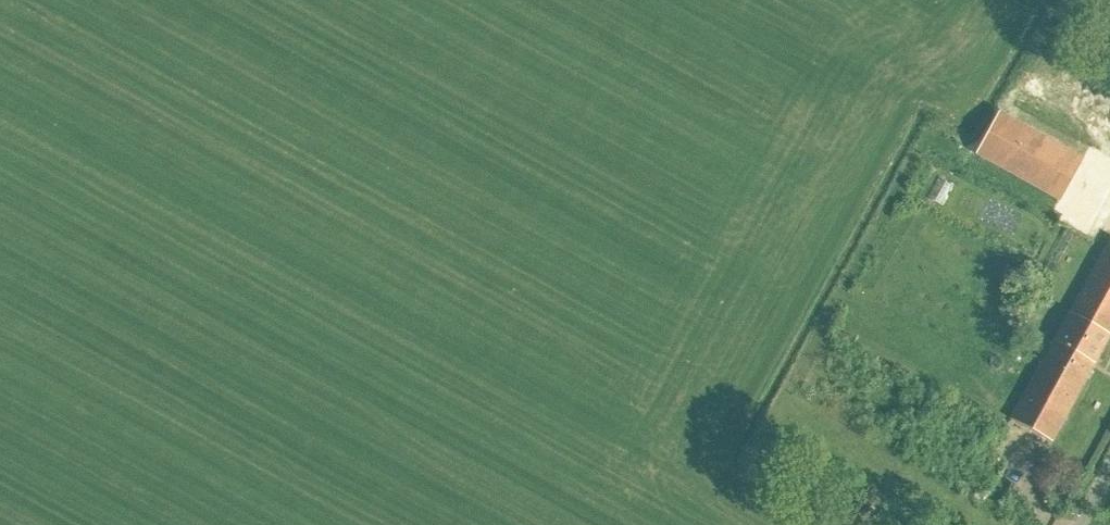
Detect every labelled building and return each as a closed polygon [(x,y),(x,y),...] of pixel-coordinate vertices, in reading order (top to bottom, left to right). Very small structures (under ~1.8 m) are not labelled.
[(1059,202),(1083,158),(998,111),(975,154),(1059,202)] [(1051,441),(1109,334),(1109,239),(1010,419),(1051,441)]
